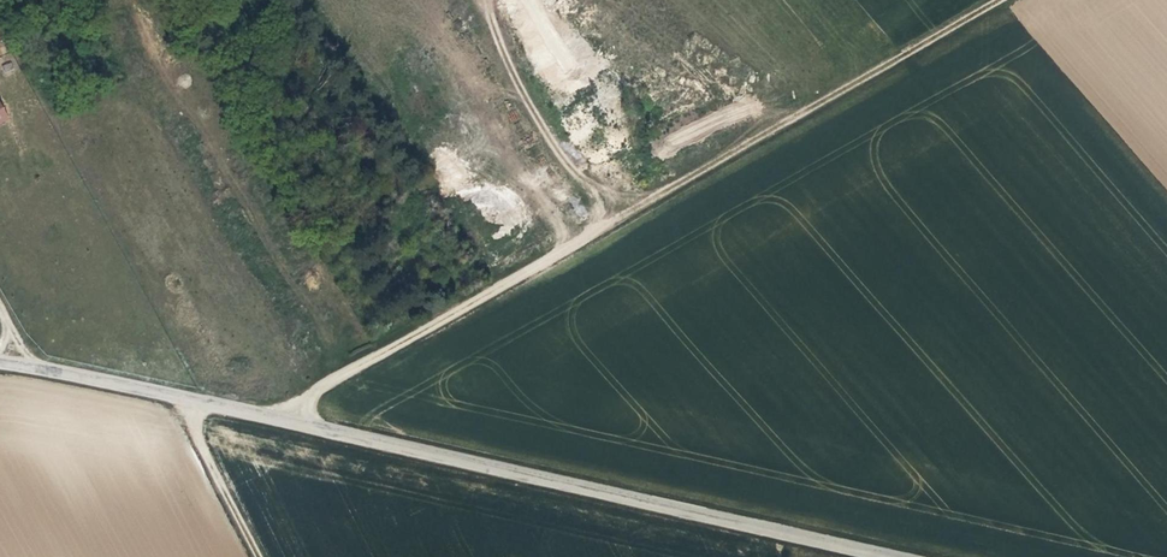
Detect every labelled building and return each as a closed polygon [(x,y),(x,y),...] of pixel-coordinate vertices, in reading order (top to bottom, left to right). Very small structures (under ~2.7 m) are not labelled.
[(12,125),(0,105),(0,132),(12,125)]
